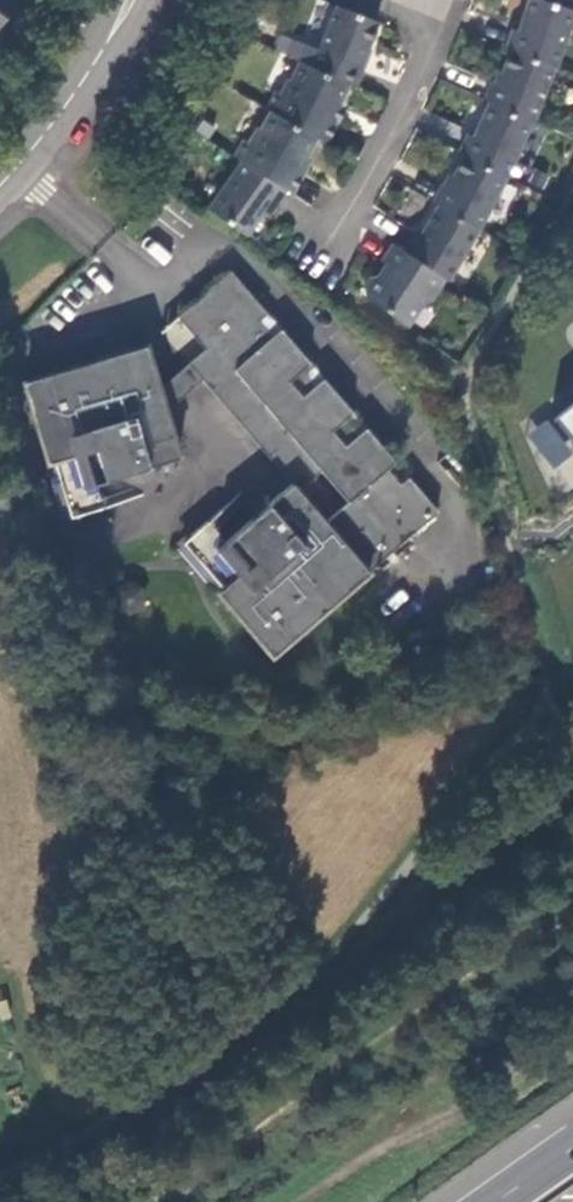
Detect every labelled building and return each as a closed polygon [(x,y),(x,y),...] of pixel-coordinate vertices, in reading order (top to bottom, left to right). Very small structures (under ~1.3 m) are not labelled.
[(16,0),(0,0),(0,22),(16,0)] [(551,72),(571,15),(559,10),(529,0),(527,0),(514,38),(509,36),(502,51),(549,71),(551,72)] [(559,10),(563,0),(529,0),(559,10)] [(385,34),(344,14),(322,59),(284,41),(277,55),(305,69),(350,91),(356,94),(385,34)] [(479,103),(525,125),(549,71),(502,51),(486,88),(482,85),(474,101),(479,103)] [(277,97),(266,115),(271,117),(315,142),(319,145),(331,124),(337,127),(342,119),(336,116),(350,91),(305,69),(295,87),(290,85),(281,100),(277,97)] [(454,155),(499,179),(525,125),(479,103),(462,141),(455,138),(447,152),(454,155)] [(242,141),(228,160),(237,165),(280,193),(294,173),(300,177),(304,170),(300,166),(315,142),(271,117),(259,134),(255,131),(246,144),(242,141)] [(319,145),(325,148),(337,127),(331,124),(319,145)] [(430,207),(470,231),(499,179),(454,155),(435,192),(428,189),(420,201),(430,207)] [(201,210),(240,239),(265,204),(270,208),(280,193),(237,165),(201,210)] [(280,193),(287,198),(300,177),(294,173),(280,193)] [(436,280),(440,282),(470,231),(430,207),(409,241),(404,237),(395,251),(436,280)] [(355,296),(396,326),(410,306),(420,305),(436,280),(395,251),(385,244),(374,260),(377,264),(369,276),(363,276),(354,288),(355,296)] [(225,276),(155,336),(183,370),(195,384),(286,489),(262,509),(266,515),(256,523),(252,518),(219,546),(202,526),(201,527),(178,547),(217,592),(211,597),(265,660),(373,568),(432,517),(403,483),(393,490),(380,475),(389,467),(360,433),(351,441),(337,426),(346,418),(317,384),(308,392),(294,376),(304,368),(275,334),(265,342),(252,327),(261,319),(225,276)] [(64,522),(96,513),(88,488),(130,475),(128,468),(140,465),(142,472),(172,462),(158,415),(153,397),(139,350),(17,387),(41,467),(47,465),(64,522)] [(183,370),(153,397),(158,415),(195,384),(183,370)] [(568,406),(554,417),(572,442),(572,402),(568,406)]
